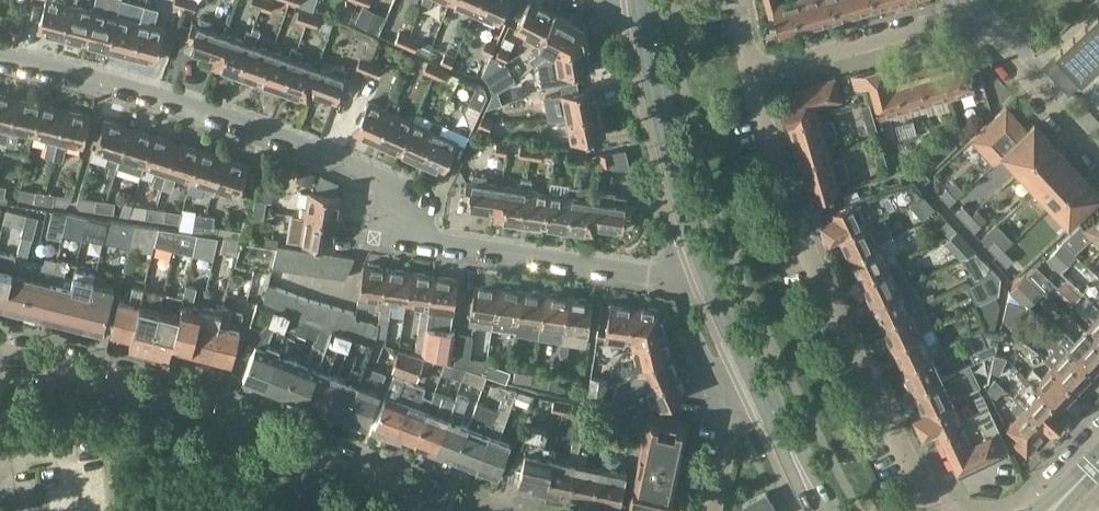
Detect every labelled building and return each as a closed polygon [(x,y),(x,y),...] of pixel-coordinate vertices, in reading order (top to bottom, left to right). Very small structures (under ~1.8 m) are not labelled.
[(61,35),(70,0),(65,0),(64,2),(58,0),(46,0),(44,8),(38,29),(61,35)] [(84,41),(93,9),(75,5),(76,0),(70,0),(61,35),(84,41)] [(183,9),(186,0),(175,0),(170,15),(180,19),(183,9)] [(183,9),(192,12),(196,1),(194,0),(186,0),(183,9)] [(261,7),(271,11),(274,0),(263,0),(261,7)] [(289,0),(315,8),(318,0),(289,0)] [(480,0),(451,0),(467,7),(463,16),(472,19),(475,11),(480,0)] [(502,16),(509,0),(480,0),(475,11),(500,21),(502,16)] [(523,15),(516,28),(540,40),(554,12),(532,0),(531,0),(523,15)] [(770,19),(776,17),(781,36),(800,31),(791,0),(779,3),(778,0),(765,0),(770,19)] [(800,31),(839,20),(833,0),(791,0),(800,31)] [(878,9),(875,0),(833,0),(839,20),(878,9)] [(878,9),(909,0),(875,0),(878,9)] [(93,9),(84,41),(108,48),(117,15),(119,7),(113,5),(111,14),(93,9)] [(356,21),(358,22),(378,31),(382,21),(385,15),(363,5),(356,21)] [(295,18),(307,22),(310,12),(299,8),(295,18)] [(552,49),(588,44),(590,44),(587,26),(571,18),(570,20),(558,14),(559,12),(556,10),(554,12),(540,40),(552,46),(552,49)] [(117,15),(108,48),(132,54),(143,12),(137,11),(134,20),(117,15)] [(167,18),(143,12),(132,54),(156,60),(167,18)] [(321,16),(310,12),(307,22),(317,26),(321,16)] [(1045,63),(1071,92),(1085,79),(1098,65),(1098,13),(1045,63)] [(193,21),(192,23),(188,36),(192,37),(189,48),(210,56),(219,31),(212,28),(215,21),(200,16),(197,23),(193,21)] [(333,19),(324,16),(319,29),(328,33),(333,19)] [(249,30),(245,40),(234,72),(261,81),(271,50),(255,44),(258,35),(260,36),(262,29),(253,26),(251,31),(249,30)] [(8,41),(18,43),(21,32),(10,30),(8,41)] [(405,45),(410,35),(399,30),(394,40),(405,45)] [(214,65),(234,72),(245,40),(219,31),(210,56),(217,58),(214,65)] [(371,58),(379,39),(369,34),(361,54),(371,58)] [(421,40),(410,35),(405,45),(416,50),(421,40)] [(492,53),(497,43),(488,39),(484,49),(492,53)] [(559,74),(583,70),(592,68),(588,44),(552,49),(544,55),(549,73),(559,72),(559,74)] [(447,50),(435,45),(430,57),(442,62),(447,50)] [(497,55),(508,60),(513,50),(502,45),(497,55)] [(271,50),(261,81),(287,90),(298,59),(301,50),(291,46),(288,56),(271,50)] [(492,53),(484,49),(474,69),(483,74),(487,77),(497,55),(492,53)] [(447,50),(442,62),(453,67),(458,55),(447,50)] [(975,85),(984,82),(975,53),(949,60),(958,95),(977,89),(975,85)] [(423,72),(428,60),(417,55),(412,67),(423,72)] [(497,55),(487,77),(488,78),(500,73),(510,69),(508,61),(508,60),(497,55)] [(366,73),(370,61),(360,57),(356,69),(366,73)] [(309,90),(315,93),(324,69),(298,59),(287,90),(306,97),(309,90)] [(439,64),(428,60),(423,72),(433,76),(439,64)] [(958,95),(949,60),(923,68),(932,102),(958,95)] [(380,65),(370,61),(366,73),(376,77),(380,65)] [(332,72),(324,69),(315,93),(337,100),(341,90),(345,91),(350,78),(346,77),(349,68),(335,63),(332,72)] [(450,69),(439,64),(433,76),(445,81),(450,69)] [(880,117),(906,110),(896,75),(885,79),(881,67),(862,72),(865,84),(870,82),(880,117)] [(932,102),(923,68),(896,75),(906,110),(932,102)] [(862,72),(853,75),(856,86),(865,84),(862,72)] [(500,73),(488,78),(495,95),(507,90),(500,73)] [(784,121),(787,119),(819,111),(818,108),(843,101),(836,77),(781,93),(783,103),(784,105),(779,106),(784,121)] [(527,94),(539,92),(537,81),(524,83),(527,94)] [(464,110),(472,129),(489,94),(487,87),(477,83),(464,110)] [(557,119),(600,110),(595,86),(563,93),(552,95),(557,119)] [(542,102),(539,92),(527,94),(529,105),(542,102)] [(17,98),(0,94),(0,125),(0,142),(6,143),(17,98)] [(19,132),(34,135),(41,103),(17,98),(6,143),(16,146),(19,132)] [(355,131),(377,141),(391,110),(394,102),(389,100),(385,108),(368,100),(364,111),(355,131)] [(377,141),(399,151),(413,120),(396,113),(400,105),(394,102),(391,110),(377,141)] [(53,160),(66,109),(41,103),(34,135),(48,139),(43,157),(53,160)] [(878,132),(875,120),(870,103),(861,105),(870,135),(878,132)] [(1003,153),(1035,123),(1028,129),(1006,106),(971,139),(994,163),(1004,154),(1003,153)] [(84,145),(86,136),(91,115),(90,114),(90,115),(66,109),(53,160),(62,162),(67,141),(84,145)] [(399,151),(421,161),(435,130),(440,120),(418,110),(413,120),(399,151)] [(563,143),(596,136),(605,135),(600,110),(557,119),(563,143)] [(787,119),(799,160),(830,151),(828,143),(840,140),(834,118),(822,122),(819,111),(787,119)] [(494,117),(484,113),(478,127),(489,131),(494,117)] [(114,174),(119,158),(130,127),(106,119),(105,118),(95,148),(108,152),(104,165),(109,166),(107,172),(114,174)] [(440,120),(435,130),(421,161),(444,171),(448,162),(457,166),(471,135),(440,120)] [(1019,170),(1051,141),(1035,123),(1003,153),(1004,154),(1019,170)] [(119,158),(143,166),(153,134),(130,127),(119,158)] [(152,184),(162,187),(177,142),(153,134),(143,166),(157,170),(152,184)] [(958,145),(952,138),(930,159),(936,165),(958,145)] [(511,143),(497,141),(495,153),(509,156),(511,143)] [(880,173),(889,170),(881,141),(872,144),(880,173)] [(1051,141),(1019,170),(1035,188),(1067,158),(1051,141)] [(175,176),(191,181),(200,149),(177,142),(162,187),(170,190),(175,176)] [(531,146),(520,145),(519,156),(530,157),(531,146)] [(544,148),(531,146),(530,157),(542,159),(544,148)] [(214,186),(215,186),(224,157),(200,149),(191,181),(203,185),(213,188),(214,186)] [(833,159),(830,151),(799,160),(810,199),(841,190),(839,181),(851,177),(845,156),(833,159)] [(578,154),(567,152),(565,164),(576,166),(578,154)] [(600,154),(602,162),(602,164),(613,162),(611,152),(600,154)] [(591,156),(578,154),(576,166),(589,168),(591,156)] [(240,194),(242,185),(249,165),(248,164),(248,165),(224,157),(215,186),(240,194)] [(1035,188),(1051,205),(1083,175),(1067,158),(1035,188)] [(934,194),(940,188),(921,167),(914,173),(934,194)] [(315,174),(303,170),(299,180),(312,184),(315,174)] [(319,192),(340,195),(341,183),(322,175),(319,192)] [(466,180),(465,190),(465,194),(469,195),(468,206),(497,210),(502,185),(487,183),(488,176),(472,175),(472,181),(466,180)] [(1051,205),(1068,223),(1098,195),(1098,192),(1083,175),(1051,205)] [(502,185),(497,210),(496,218),(520,221),(527,179),(521,178),(519,188),(502,185)] [(527,179),(520,221),(544,225),(551,182),(547,181),(546,191),(530,189),(532,180),(527,179)] [(839,234),(839,236),(870,221),(869,220),(909,203),(922,191),(913,181),(872,192),(828,210),(830,217),(823,220),(831,238),(839,234)] [(551,182),(544,225),(566,228),(573,186),(568,185),(567,194),(554,192),(556,183),(551,182)] [(0,184),(0,201),(9,202),(10,196),(6,196),(8,185),(0,184)] [(573,186),(566,228),(593,232),(594,225),(598,199),(600,188),(581,185),(579,197),(577,196),(578,187),(573,186)] [(66,194),(45,191),(44,202),(67,205),(72,201),(75,188),(68,186),(66,194)] [(19,198),(44,202),(45,191),(21,187),(19,198)] [(947,187),(940,194),(950,204),(956,198),(947,187)] [(623,229),(625,218),(630,219),(632,205),(627,204),(628,197),(611,194),(611,189),(600,188),(598,199),(594,225),(623,229)] [(310,191),(310,192),(306,216),(336,221),(340,197),(341,197),(341,195),(340,195),(319,192),(310,191)] [(923,215),(935,206),(922,191),(911,201),(923,215)] [(104,211),(106,198),(96,197),(95,209),(104,211)] [(117,200),(106,198),(104,211),(115,212),(117,200)] [(266,210),(268,200),(256,198),(254,208),(266,210)] [(132,203),(123,201),(120,213),(129,215),(132,203)] [(146,217),(155,218),(156,207),(148,205),(146,217)] [(965,220),(972,214),(963,205),(956,211),(965,220)] [(156,207),(155,218),(177,221),(181,210),(156,207)] [(1098,241),(1098,207),(1063,241),(1064,242),(1075,252),(1093,234),(1098,241)] [(182,208),(181,210),(177,221),(181,222),(192,224),(195,211),(182,208)] [(265,220),(266,210),(254,208),(252,218),(265,220)] [(4,221),(24,226),(27,213),(7,209),(4,221)] [(63,239),(64,233),(69,213),(53,210),(47,236),(63,239)] [(40,216),(27,213),(24,226),(21,235),(34,239),(40,216)] [(90,216),(69,213),(64,233),(85,237),(90,216)] [(197,213),(193,231),(199,232),(203,233),(205,214),(197,213)] [(203,233),(220,235),(248,239),(251,222),(244,221),(243,230),(215,225),(217,216),(205,214),(203,233)] [(981,224),(972,214),(965,220),(975,231),(981,224)] [(85,237),(106,241),(112,220),(90,216),(85,237)] [(336,221),(306,216),(302,242),(332,247),(336,221)] [(125,222),(112,220),(106,241),(132,248),(137,224),(125,222)] [(850,257),(880,243),(870,221),(839,236),(850,257)] [(155,251),(157,244),(161,226),(137,224),(132,248),(155,251)] [(185,230),(161,226),(157,244),(180,249),(185,230)] [(199,232),(193,231),(185,230),(180,249),(195,253),(197,245),(199,232)] [(963,263),(967,259),(976,251),(957,230),(944,242),(963,263)] [(197,245),(217,249),(220,235),(203,233),(199,232),(197,245)] [(217,249),(238,252),(241,243),(247,244),(248,239),(220,235),(217,249)] [(989,246),(997,255),(1004,249),(995,239),(989,246)] [(1063,242),(1048,259),(1085,293),(1098,278),(1098,275),(1063,242)] [(850,257),(860,279),(891,265),(891,264),(899,261),(894,251),(886,254),(880,243),(850,257)] [(278,245),(277,248),(274,267),(287,269),(290,247),(278,245)] [(303,249),(290,247),(287,269),(300,271),(303,249)] [(313,272),(316,250),(303,249),(300,271),(313,272)] [(1004,249),(997,255),(1007,265),(1013,259),(1004,249)] [(4,305),(17,255),(0,250),(0,303),(4,305)] [(329,252),(316,250),(313,272),(326,274),(329,252)] [(992,267),(976,251),(967,259),(983,275),(992,267)] [(339,276),(342,254),(329,252),(326,274),(339,276)] [(355,256),(342,254),(339,276),(352,278),(355,256)] [(4,305),(24,309),(33,275),(37,259),(17,255),(4,305)] [(24,309),(43,314),(57,259),(47,256),(41,276),(33,275),(24,309)] [(57,259),(43,314),(63,319),(74,275),(66,273),(69,262),(57,259)] [(374,312),(380,313),(388,268),(379,267),(380,264),(369,262),(368,265),(364,264),(360,286),(358,303),(374,306),(374,312)] [(871,302),(902,287),(891,265),(860,279),(871,302)] [(1060,288),(1036,265),(1027,274),(1057,303),(1064,296),(1071,302),(1079,294),(1066,281),(1060,288)] [(1001,277),(992,267),(983,275),(971,281),(980,302),(996,295),(999,294),(1001,279),(1001,277)] [(380,313),(379,324),(376,342),(386,345),(387,344),(391,315),(392,300),(405,302),(410,271),(388,268),(380,313)] [(63,319),(84,324),(96,276),(75,270),(74,275),(63,319)] [(434,275),(410,271),(405,302),(429,306),(434,275)] [(434,275),(429,306),(430,306),(422,351),(451,360),(455,330),(450,330),(458,279),(434,275)] [(96,276),(84,324),(104,329),(111,296),(115,281),(96,276)] [(112,331),(132,336),(141,303),(145,285),(132,282),(128,300),(119,298),(112,331)] [(492,327),(494,317),(499,287),(493,286),(492,284),(488,284),(485,285),(475,283),(469,323),(492,327)] [(269,284),(263,307),(274,311),(281,288),(269,284)] [(513,330),(517,330),(523,291),(511,289),(510,287),(505,286),(503,288),(499,287),(494,317),(514,320),(513,330)] [(1088,297),(1098,307),(1098,286),(1088,297)] [(908,299),(902,287),(871,302),(882,325),(924,305),(919,294),(908,299)] [(281,288),(274,311),(287,316),(294,292),(281,288)] [(160,308),(150,349),(170,355),(170,354),(170,353),(172,346),(183,299),(185,290),(180,289),(179,293),(166,290),(161,308),(160,308)] [(183,299),(172,346),(192,351),(202,307),(183,302),(186,290),(185,290),(183,299)] [(539,336),(541,324),(545,294),(540,293),(539,291),(534,290),(532,292),(523,291),(517,330),(516,332),(539,336)] [(287,316),(290,317),(299,320),(307,296),(294,292),(287,316)] [(541,324),(565,328),(569,298),(558,296),(556,293),(553,293),(551,295),(545,294),(541,324)] [(983,323),(982,329),(994,331),(999,309),(1000,308),(999,308),(1000,305),(996,295),(980,302),(975,305),(983,323)] [(1048,302),(1041,295),(1031,305),(1038,312),(1048,302)] [(1088,297),(1085,295),(1075,306),(1091,321),(1098,313),(1098,307),(1088,297)] [(304,322),(311,325),(319,300),(307,296),(299,320),(304,322)] [(593,301),(588,300),(587,300),(586,298),(581,297),(579,299),(569,298),(565,328),(563,339),(565,340),(563,355),(570,356),(572,342),(586,344),(593,301)] [(324,330),(332,304),(319,300),(311,325),(320,329),(324,330)] [(1026,306),(1008,300),(1003,319),(1010,325),(1026,306)] [(203,304),(202,307),(192,351),(211,356),(224,306),(225,302),(220,301),(218,308),(203,304)] [(613,357),(623,339),(626,335),(631,324),(633,311),(637,312),(638,306),(610,302),(606,334),(599,334),(596,354),(613,357)] [(130,344),(150,349),(160,308),(141,303),(132,336),(130,344)] [(331,330),(337,331),(344,308),(332,304),(324,330),(330,333),(331,330)] [(268,323),(285,330),(290,317),(287,316),(274,311),(263,307),(256,305),(250,323),(260,326),(268,323)] [(893,347),(924,333),(935,327),(924,305),(882,325),(893,347)] [(231,360),(243,314),(235,312),(235,309),(224,306),(211,356),(217,357),(219,361),(226,363),(228,360),(231,360)] [(633,341),(667,336),(661,309),(638,306),(637,312),(633,311),(631,324),(626,335),(623,339),(630,341),(633,341)] [(353,336),(356,319),(357,312),(344,308),(337,331),(353,336)] [(1085,328),(1098,341),(1098,313),(1091,321),(1085,328)] [(304,322),(299,320),(290,317),(285,330),(299,335),(304,322)] [(353,336),(374,342),(376,342),(379,324),(356,319),(353,336)] [(1085,328),(1075,339),(1063,328),(1056,335),(1094,369),(1098,364),(1098,341),(1085,328)] [(330,333),(324,330),(320,329),(306,362),(297,358),(284,391),(298,397),(298,398),(305,400),(318,367),(330,333)] [(1000,333),(994,331),(982,329),(978,330),(987,349),(990,355),(996,352),(999,339),(1000,333)] [(264,385),(284,334),(273,330),(266,347),(255,343),(243,376),(257,381),(257,382),(264,385)] [(470,334),(459,333),(455,364),(465,367),(470,334)] [(893,347),(903,369),(945,350),(939,338),(929,343),(924,333),(893,347)] [(270,386),(284,391),(297,358),(291,356),(297,339),(284,334),(264,385),(268,386),(270,386)] [(1051,364),(1077,387),(1077,388),(1094,370),(1094,369),(1056,335),(1049,342),(1054,347),(1044,357),(1051,364)] [(369,355),(374,342),(353,336),(349,348),(369,355)] [(629,369),(671,355),(667,336),(633,341),(630,341),(634,362),(629,363),(616,361),(612,365),(610,380),(610,384),(615,385),(631,376),(629,369)] [(1010,341),(999,339),(996,352),(1008,355),(1010,341)] [(386,345),(376,342),(374,342),(369,355),(371,355),(379,359),(381,354),(390,357),(394,348),(386,345)] [(393,368),(418,377),(421,369),(425,358),(399,349),(393,368)] [(944,376),(939,364),(949,359),(945,350),(903,369),(913,390),(944,376)] [(680,375),(671,355),(629,369),(631,376),(615,385),(614,402),(619,404),(620,395),(628,396),(639,393),(647,389),(680,375)] [(995,356),(991,374),(1000,377),(1007,359),(995,356)] [(338,376),(326,407),(339,412),(339,413),(346,416),(366,364),(356,360),(349,379),(338,375),(337,375),(338,376)] [(489,363),(486,373),(490,374),(495,376),(497,370),(495,365),(494,364),(490,362),(489,363)] [(514,380),(535,384),(537,373),(538,366),(517,363),(514,380)] [(386,372),(366,364),(346,416),(351,418),(352,417),(366,423),(379,390),(386,372)] [(449,374),(464,379),(467,369),(452,364),(449,374)] [(913,390),(923,412),(924,414),(956,399),(982,387),(971,364),(944,376),(913,390)] [(1060,406),(1077,387),(1051,364),(1040,375),(1032,368),(1025,376),(1028,378),(1059,407),(1060,406)] [(318,367),(305,400),(310,402),(311,401),(326,407),(338,376),(337,375),(338,375),(318,367)] [(468,367),(467,369),(464,379),(486,386),(490,374),(486,373),(468,367)] [(428,371),(421,369),(418,377),(425,380),(428,371)] [(537,373),(535,384),(551,387),(553,376),(537,373)] [(396,435),(416,384),(393,375),(374,426),(376,427),(375,429),(386,434),(388,431),(394,434),(396,435)] [(680,375),(647,389),(639,393),(628,396),(620,395),(619,404),(642,409),(659,401),(661,405),(688,393),(680,375)] [(607,403),(610,384),(610,380),(592,377),(588,401),(607,403)] [(1018,399),(1050,429),(1051,430),(1053,429),(1056,433),(1066,422),(1062,419),(1067,414),(1060,406),(1059,407),(1028,378),(1012,394),(1018,399)] [(416,384),(396,435),(400,436),(401,436),(416,441),(433,398),(434,396),(424,392),(426,388),(416,384)] [(495,394),(504,398),(508,388),(499,384),(495,394)] [(504,398),(500,407),(477,466),(483,468),(484,467),(497,472),(510,440),(500,436),(515,397),(518,391),(508,388),(504,398)] [(433,398),(416,441),(430,446),(430,448),(436,450),(456,399),(435,391),(434,396),(433,398)] [(974,398),(980,411),(989,406),(983,393),(974,398)] [(456,399),(436,450),(441,452),(442,452),(457,457),(469,425),(462,422),(470,399),(458,394),(456,399)] [(469,425),(457,457),(470,462),(470,463),(477,466),(500,407),(479,399),(469,425)] [(938,427),(939,429),(964,417),(956,399),(924,414),(923,412),(916,416),(924,433),(938,427)] [(1027,453),(1050,429),(1018,399),(1011,407),(1016,412),(1007,422),(1014,430),(1011,431),(1015,442),(1027,453)] [(554,411),(560,412),(574,415),(574,418),(587,421),(590,407),(576,404),(557,400),(554,411)] [(939,433),(949,455),(1001,431),(989,406),(980,411),(965,418),(964,417),(939,429),(940,433),(939,433)] [(600,413),(598,421),(609,423),(611,416),(600,413)] [(635,477),(629,503),(629,505),(635,507),(653,510),(669,510),(689,421),(649,413),(635,477)] [(611,416),(609,423),(610,424),(617,425),(619,417),(611,416)] [(542,489),(544,489),(546,490),(555,447),(543,444),(548,430),(529,425),(517,454),(516,453),(508,476),(518,478),(518,484),(526,485),(525,487),(541,491),(542,489)] [(1007,445),(1001,431),(949,455),(960,477),(966,474),(1010,454),(1006,446),(1007,445)] [(546,490),(569,495),(582,439),(575,438),(571,458),(554,455),(556,447),(555,447),(546,490)] [(569,495),(593,500),(601,466),(589,463),(592,451),(584,449),(583,454),(580,453),(583,439),(582,439),(569,495)] [(627,473),(601,466),(593,500),(620,506),(627,473)] [(744,504),(747,510),(777,510),(767,492),(744,504)]
